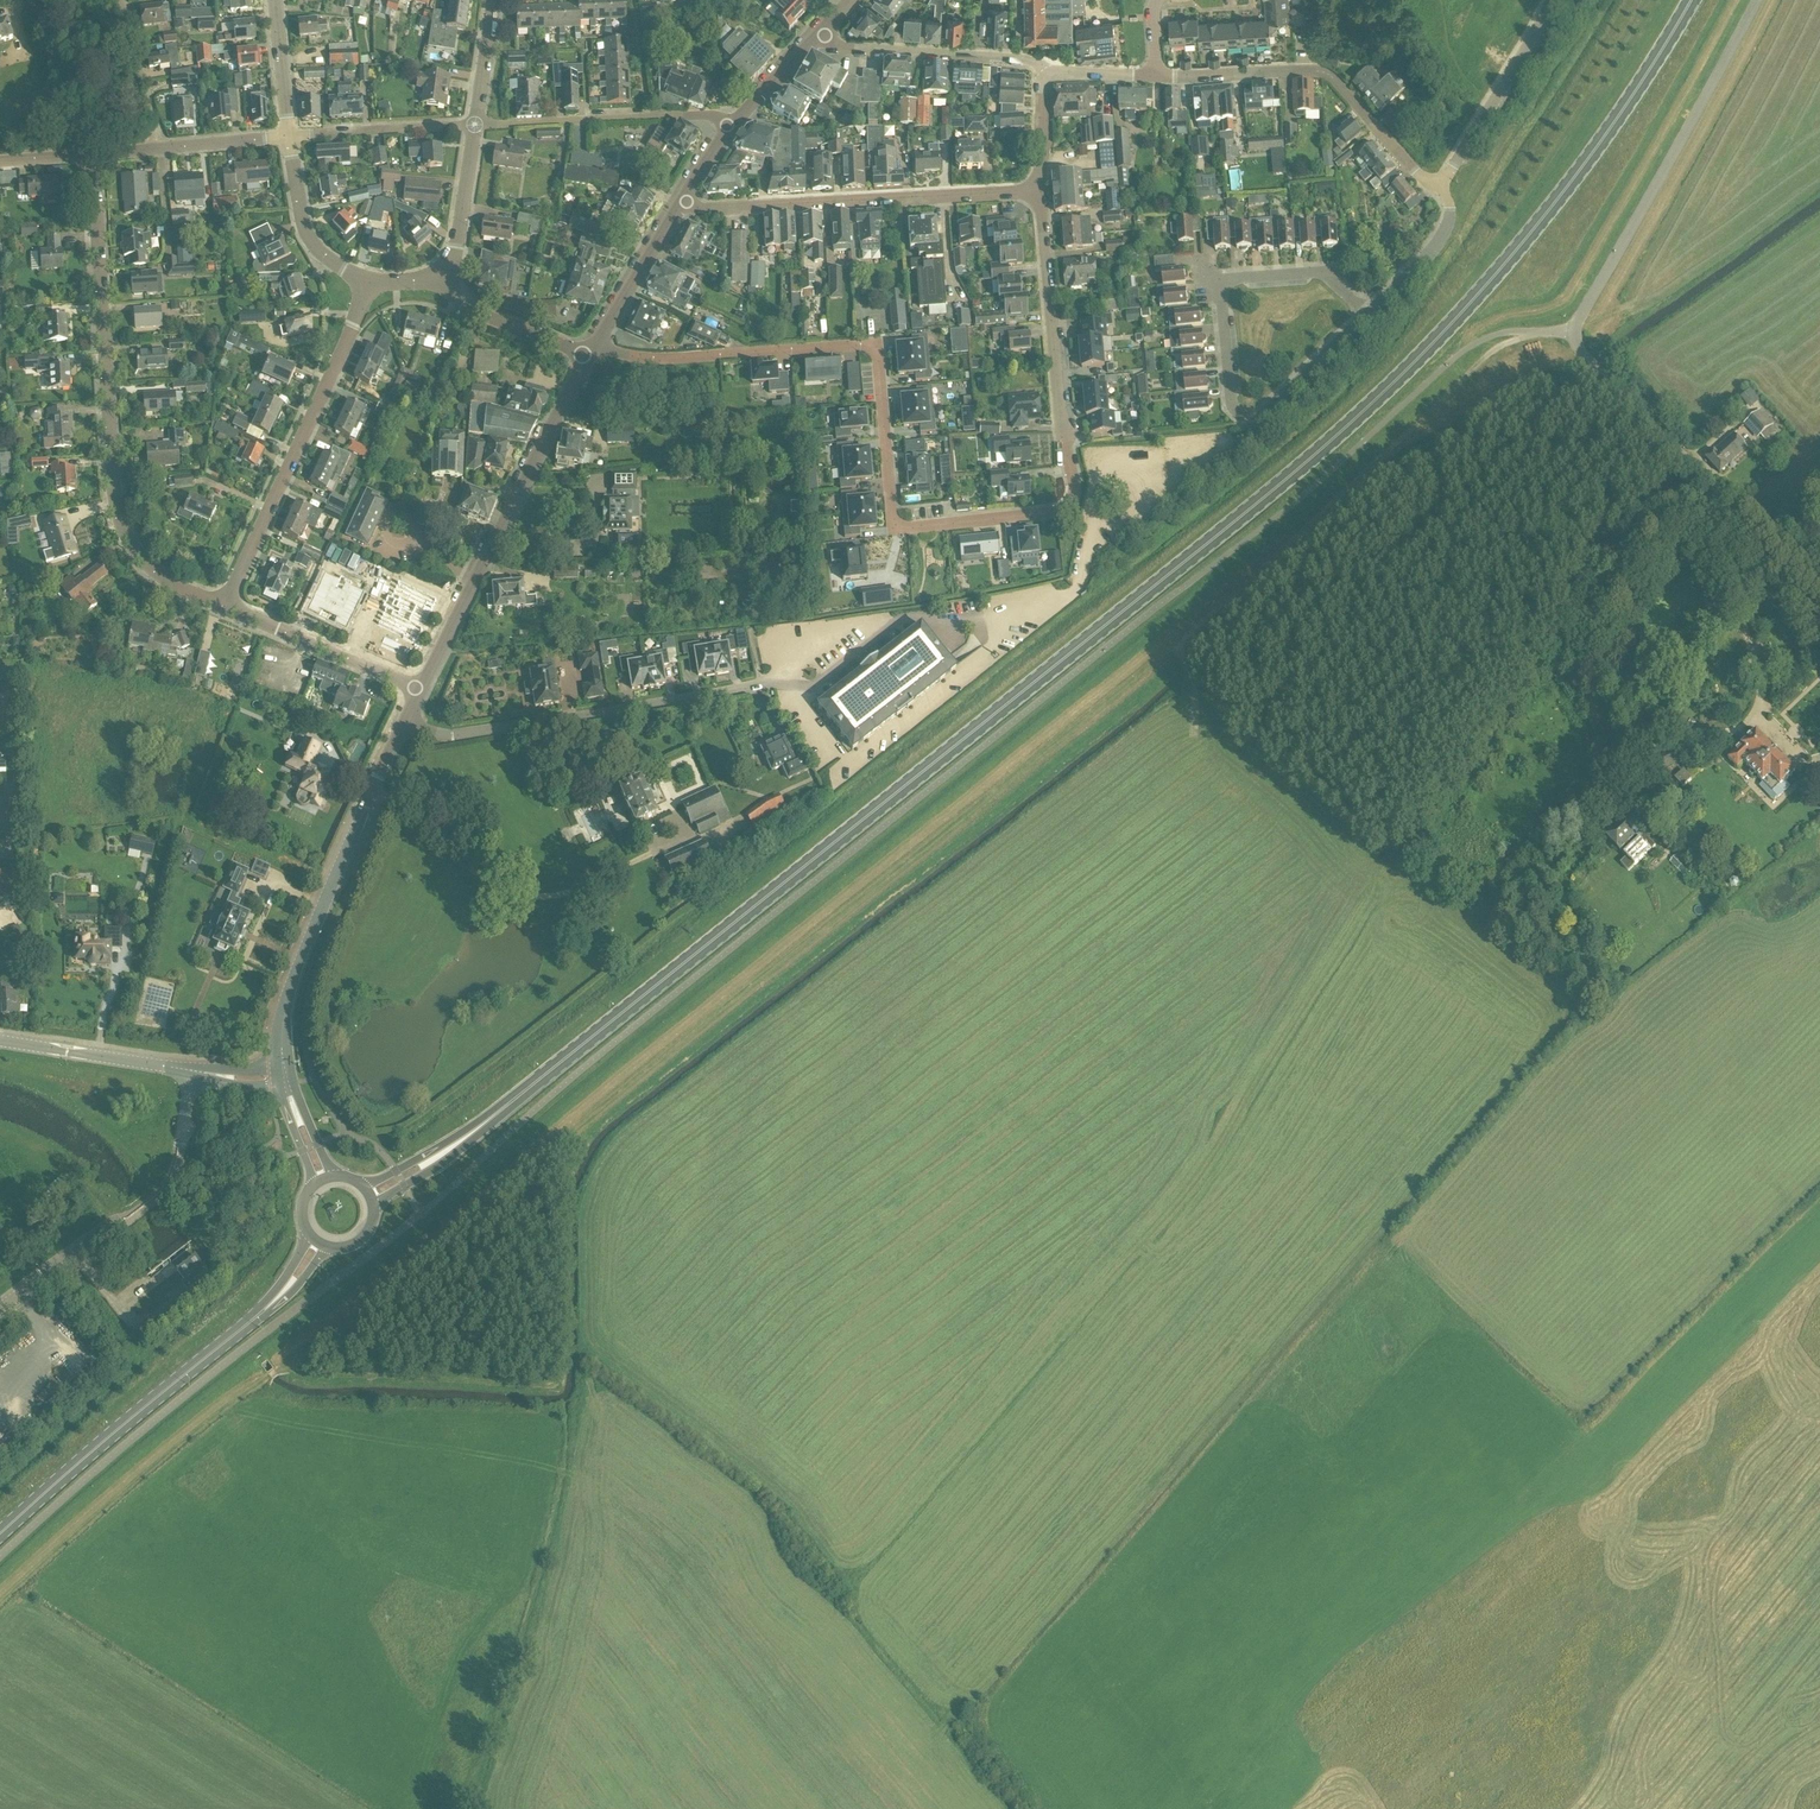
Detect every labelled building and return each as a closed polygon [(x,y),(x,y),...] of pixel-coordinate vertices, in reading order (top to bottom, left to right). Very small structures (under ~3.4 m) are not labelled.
[(230,10),(252,7),(252,0),(229,0),(230,10)] [(353,9),(355,0),(346,0),(344,7),(353,9)] [(360,10),(364,11),(367,0),(355,0),(353,9),(360,10)] [(444,49),(445,45),(454,47),(456,29),(466,30),(470,0),(451,0),(449,13),(434,11),(429,47),(444,49)] [(594,0),(579,0),(579,4),(579,21),(590,21),(590,28),(595,28),(595,20),(594,0)] [(595,20),(606,20),(606,27),(611,27),(611,20),(610,0),(594,0),(595,20)] [(611,20),(621,19),(622,27),(627,27),(625,0),(610,0),(611,20)] [(800,19),(780,0),(770,0),(769,1),(773,4),(768,9),(790,29),(800,19)] [(800,19),(808,10),(800,2),(801,1),(801,0),(790,0),(790,1),(789,0),(780,0),(800,19)] [(872,4),(889,16),(893,10),(894,11),(895,9),(899,13),(904,7),(899,3),(902,0),(875,0),(872,4)] [(928,19),(922,18),(921,37),(926,37),(940,38),(942,20),(941,20),(942,6),(946,6),(946,0),(929,0),(926,6),(934,7),(933,11),(936,11),(935,20),(928,19)] [(1026,39),(1073,38),(1072,14),(1072,0),(1026,0),(1026,39)] [(1086,14),(1085,0),(1072,0),(1072,14),(1086,14)] [(1265,8),(1289,7),(1288,0),(1265,0),(1265,8)] [(579,4),(563,5),(564,27),(575,27),(575,34),(580,34),(579,21),(579,4)] [(642,6),(643,15),(657,13),(656,4),(642,6)] [(140,8),(142,26),(165,24),(163,12),(169,12),(168,5),(140,8)] [(563,5),(548,6),(549,28),(559,27),(559,35),(565,34),(564,27),(563,5)] [(534,29),(533,6),(518,7),(518,29),(528,29),(528,36),(534,36),(534,29)] [(533,6),(534,29),(544,28),(544,35),(549,35),(549,28),(548,6),(533,6)] [(863,13),(854,24),(855,24),(851,28),(858,34),(861,29),(868,35),(872,29),(878,34),(884,27),(878,22),(882,17),(868,6),(867,8),(865,8),(863,10),(863,13)] [(191,18),(191,9),(191,7),(175,7),(176,18),(191,18)] [(1266,20),(1276,29),(1282,22),(1290,21),(1289,7),(1265,8),(1265,9),(1266,20)] [(981,21),(980,36),(988,37),(988,40),(1003,41),(1004,25),(1010,25),(1011,9),(1004,9),(1005,8),(989,8),(989,20),(989,21),(981,21)] [(201,9),(191,9),(191,18),(202,18),(201,9)] [(946,38),(953,39),(955,41),(959,41),(961,39),(962,39),(964,19),(954,19),(954,11),(948,11),(946,38)] [(904,35),(921,37),(922,18),(905,16),(904,35)] [(1170,44),(1184,43),(1183,19),(1183,18),(1177,19),(1177,20),(1168,21),(1170,44)] [(1183,19),(1184,43),(1199,42),(1198,38),(1197,25),(1197,19),(1188,19),(1188,18),(1183,18),(1183,19)] [(198,21),(199,30),(216,29),(215,20),(198,21)] [(299,22),(301,38),(318,36),(318,35),(320,35),(320,32),(327,31),(326,21),(316,21),(316,20),(299,22)] [(1226,23),(1228,46),(1242,45),(1240,20),(1235,21),(1235,22),(1226,23)] [(1240,20),(1242,45),(1256,44),(1255,21),(1246,21),(1246,20),(1240,20)] [(1270,36),(1276,29),(1266,20),(1255,21),(1256,44),(1271,43),(1270,36)] [(13,38),(7,21),(0,23),(0,42),(13,38)] [(219,33),(219,41),(236,40),(255,38),(254,21),(234,23),(235,32),(219,33)] [(1198,38),(1199,42),(1199,48),(1213,47),(1212,22),(1206,23),(1206,24),(1198,25),(1197,25),(1198,38)] [(1217,22),(1212,22),(1213,47),(1228,46),(1226,23),(1217,23),(1217,22)] [(885,34),(894,35),(894,27),(891,23),(885,34)] [(1096,40),(1098,59),(1116,57),(1113,24),(1085,27),(1084,27),(1086,42),(1096,40)] [(1085,27),(1076,28),(1080,61),(1098,59),(1096,40),(1086,42),(1084,27),(1085,27)] [(727,28),(723,33),(729,40),(727,43),(738,53),(738,52),(740,54),(742,52),(745,54),(741,58),(744,61),(742,63),(748,68),(749,67),(757,74),(758,75),(769,64),(768,63),(773,57),(757,41),(756,42),(751,38),(749,39),(739,30),(734,35),(727,28)] [(721,35),(720,37),(721,48),(721,49),(722,48),(723,47),(723,51),(731,59),(728,62),(732,66),(749,83),(757,74),(749,67),(748,68),(742,63),(744,61),(741,58),(745,54),(742,52),(740,54),(738,52),(738,53),(727,43),(729,40),(723,33),(721,35)] [(164,35),(165,43),(176,42),(175,34),(164,35)] [(605,57),(629,56),(628,40),(605,41),(605,52),(598,52),(599,57),(605,57)] [(181,76),(190,76),(188,67),(180,68),(177,45),(167,46),(168,53),(148,56),(150,66),(172,63),(173,69),(171,69),(172,77),(181,76)] [(200,63),(213,62),(212,47),(199,48),(200,63)] [(260,65),(259,56),(257,57),(256,49),(226,53),(227,61),(238,60),(239,68),(258,66),(258,65),(260,65)] [(358,49),(329,51),(330,67),(359,66),(358,49)] [(524,63),(524,52),(509,53),(509,63),(524,63)] [(552,54),(539,54),(539,66),(553,65),(553,64),(552,59),(552,54)] [(831,86),(839,72),(840,72),(811,55),(793,87),(821,103),(831,86)] [(606,72),(629,71),(629,56),(605,57),(606,67),(599,67),(599,72),(606,72)] [(883,76),(882,88),(909,89),(910,67),(907,62),(888,60),(884,65),(883,76)] [(659,69),(655,78),(659,79),(667,82),(664,90),(659,90),(660,107),(679,107),(679,100),(688,104),(697,80),(678,72),(678,63),(658,64),(659,69)] [(564,64),(553,64),(553,65),(553,74),(554,86),(564,86),(564,88),(565,110),(569,110),(569,111),(578,111),(578,110),(579,109),(578,87),(577,74),(565,75),(564,66),(564,64)] [(923,92),(948,93),(947,65),(924,64),(923,92)] [(953,84),(955,84),(955,91),(960,97),(974,97),(979,92),(979,85),(980,85),(981,67),(954,65),(953,84)] [(359,67),(360,83),(368,82),(367,66),(359,67)] [(1353,83),(1366,97),(1376,88),(1377,89),(1383,83),(1369,68),(1353,83)] [(305,71),(305,79),(324,78),(324,70),(305,71)] [(717,70),(708,73),(712,86),(721,83),(717,70)] [(629,71),(606,72),(607,82),(600,83),(600,88),(607,87),(630,86),(629,71)] [(243,73),(243,76),(244,88),(253,88),(252,72),(243,73)] [(848,77),(839,72),(831,86),(839,90),(835,97),(856,109),(859,109),(860,104),(862,79),(857,79),(857,78),(848,77)] [(417,86),(425,87),(423,103),(446,106),(449,77),(427,74),(427,77),(419,76),(417,86)] [(1000,74),(1000,90),(1023,91),(1024,76),(1000,74)] [(199,104),(197,75),(190,76),(181,76),(172,77),(171,77),(172,87),(193,85),(194,91),(193,91),(194,98),(193,98),(194,104),(199,104)] [(862,79),(860,104),(868,104),(867,122),(879,122),(880,104),(882,104),(882,88),(883,76),(863,75),(862,79)] [(1376,88),(1366,97),(1381,113),(1405,90),(1392,75),(1383,83),(1377,89),(1376,88)] [(235,77),(236,88),(244,88),(243,76),(235,77)] [(540,79),(527,80),(527,96),(529,96),(529,117),(542,116),(541,104),(540,79)] [(517,118),(529,117),(529,96),(527,96),(527,80),(510,80),(510,90),(517,90),(518,105),(517,105),(517,118)] [(697,80),(688,104),(702,109),(702,107),(705,106),(707,102),(705,99),(707,94),(710,94),(712,90),(710,87),(711,85),(697,80)] [(1294,81),(1294,111),(1296,111),(1296,115),(1297,117),(1305,117),(1307,115),(1307,111),(1312,111),(1312,110),(1321,109),(1321,99),(1312,99),(1312,81),(1294,81)] [(345,84),(346,117),(363,116),(361,96),(350,97),(350,93),(352,93),(351,83),(345,84)] [(1281,99),(1273,100),(1272,83),(1253,85),(1254,92),(1245,93),(1246,110),(1262,109),(1262,102),(1273,101),(1274,108),(1281,108),(1281,99)] [(346,117),(345,84),(338,84),(339,94),(340,94),(341,98),(329,99),(331,119),(346,117)] [(1056,85),(1056,84),(1054,84),(1055,85),(1054,85),(1055,102),(1072,101),(1072,96),(1075,96),(1075,93),(1078,93),(1077,85),(1056,85)] [(1072,96),(1072,101),(1075,101),(1075,105),(1089,105),(1089,100),(1096,100),(1096,91),(1089,91),(1089,84),(1077,85),(1078,93),(1075,93),(1075,96),(1072,96)] [(630,86),(607,87),(607,98),(600,98),(601,104),(631,102),(630,86)] [(1217,118),(1217,121),(1223,120),(1224,132),(1218,132),(1219,141),(1233,140),(1231,120),(1236,119),(1236,112),(1231,112),(1230,98),(1234,98),(1233,87),(1203,89),(1204,100),(1205,101),(1208,101),(1209,105),(1213,105),(1213,108),(1219,108),(1220,118),(1217,118)] [(1204,100),(1203,89),(1194,90),(1196,122),(1217,121),(1217,118),(1220,118),(1219,108),(1213,108),(1213,105),(1209,105),(1208,101),(1205,101),(1204,100)] [(210,100),(212,120),(231,119),(230,108),(238,107),(236,90),(223,92),(224,99),(210,100)] [(1000,90),(999,105),(1001,105),(1001,115),(1015,114),(1016,106),(1022,106),(1023,91),(1000,90)] [(1119,111),(1125,111),(1125,119),(1128,119),(1128,122),(1134,122),(1134,111),(1146,111),(1146,102),(1152,102),(1152,90),(1120,90),(1119,111)] [(1165,113),(1169,113),(1169,128),(1187,128),(1187,112),(1181,112),(1180,93),(1175,93),(1173,91),(1168,91),(1166,93),(1165,93),(1165,113)] [(771,106),(772,111),(798,126),(810,104),(789,92),(783,94),(779,100),(773,102),(771,106)] [(251,95),(253,122),(270,121),(267,94),(251,95)] [(302,96),(303,120),(320,119),(319,95),(302,96)] [(918,107),(918,126),(929,126),(930,107),(930,96),(918,96),(918,107)] [(184,104),(174,104),(176,124),(193,122),(191,103),(191,97),(183,98),(184,104)] [(907,100),(902,100),(901,124),(915,124),(915,101),(907,100)] [(939,101),(938,110),(950,110),(951,102),(939,101)] [(1075,101),(1072,101),(1055,102),(1055,117),(1061,117),(1069,116),(1090,116),(1089,105),(1075,105),(1075,101)] [(818,107),(814,115),(825,122),(832,111),(820,104),(818,107)] [(1383,121),(1399,139),(1410,129),(1409,122),(1408,120),(1409,119),(1408,109),(1403,104),(1383,121)] [(1001,115),(999,115),(1000,131),(1002,130),(1003,138),(1018,137),(1017,129),(1024,129),(1023,113),(1015,114),(1001,115)] [(1093,120),(1095,142),(1112,141),(1110,118),(1093,120)] [(963,119),(964,134),(987,133),(987,119),(963,119)] [(1082,136),(1093,135),(1092,121),(1091,121),(1091,119),(1086,119),(1087,127),(1082,128),(1082,136)] [(1335,143),(1340,149),(1361,132),(1356,127),(1357,124),(1355,122),(1352,122),(1351,120),(1342,128),(1340,127),(1337,129),(1338,132),(1336,133),(1340,138),(1335,143)] [(685,155),(698,134),(681,123),(676,130),(673,128),(668,134),(659,128),(647,146),(661,155),(668,144),(685,155)] [(747,128),(733,146),(737,151),(736,152),(747,155),(743,162),(762,167),(764,159),(773,161),(774,173),(768,193),(804,192),(803,168),(805,168),(804,150),(803,136),(803,133),(792,130),(792,135),(753,125),(747,128)] [(887,186),(886,150),(883,150),(883,142),(882,126),(867,127),(868,145),(868,152),(875,151),(876,168),(873,168),(874,187),(887,186)] [(1201,126),(1201,135),(1213,135),(1214,126),(1201,126)] [(1285,126),(1285,147),(1297,146),(1296,126),(1285,126)] [(940,127),(941,142),(950,141),(950,127),(943,127),(940,127)] [(537,130),(537,137),(559,136),(558,129),(537,130)] [(1128,132),(1115,132),(1116,142),(1116,151),(1118,167),(1118,169),(1119,183),(1120,188),(1129,187),(1127,169),(1127,168),(1131,168),(1128,132)] [(803,136),(804,150),(817,149),(817,144),(822,143),(821,135),(803,136)] [(1194,158),(1209,156),(1206,138),(1191,140),(1194,158)] [(1257,146),(1252,151),(1276,149),(1275,138),(1261,139),(1262,145),(1257,146)] [(386,143),(387,146),(389,148),(392,148),(395,144),(394,141),(393,139),(390,140),(386,143)] [(524,150),(524,151),(531,152),(532,143),(515,140),(513,149),(524,150)] [(895,173),(894,150),(893,141),(883,142),(883,150),(886,150),(887,186),(903,185),(902,173),(895,173)] [(409,143),(410,158),(424,157),(425,167),(442,166),(441,147),(427,148),(427,142),(409,143)] [(1116,151),(1116,142),(1107,143),(1101,144),(1100,144),(1100,152),(1116,151)] [(1220,143),(1222,165),(1235,164),(1233,142),(1220,143)] [(955,148),(955,158),(956,158),(956,166),(959,169),(979,168),(982,165),(982,153),(979,153),(979,144),(958,145),(958,148),(955,148)] [(1373,173),(1387,161),(1373,144),(1359,155),(1368,166),(1359,174),(1364,181),(1374,173),(1373,173)] [(524,150),(513,149),(496,146),(493,165),(521,169),(524,151),(524,150)] [(842,188),(855,187),(854,156),(854,146),(844,147),(844,154),(844,156),(841,156),(842,188)] [(317,149),(318,161),(320,161),(320,169),(331,168),(341,167),(341,164),(350,163),(349,147),(343,147),(343,149),(340,150),(340,147),(317,149)] [(1079,148),(1080,157),(1087,157),(1087,147),(1079,148)] [(1324,148),(1325,159),(1326,168),(1333,167),(1332,157),(1331,147),(1324,148)] [(1334,152),(1338,157),(1342,154),(1338,148),(1334,152)] [(1273,161),(1285,159),(1284,149),(1272,150),(1273,161)] [(369,153),(371,167),(386,165),(384,151),(369,153)] [(1076,151),(1063,152),(1064,160),(1076,159),(1076,151)] [(1117,159),(1116,151),(1100,152),(1101,160),(1117,159)] [(747,155),(736,152),(723,170),(714,170),(703,188),(707,195),(739,194),(738,170),(743,162),(747,155)] [(914,154),(915,174),(924,174),(924,171),(940,170),(939,152),(914,154)] [(813,190),(823,189),(823,160),(822,155),(818,155),(818,153),(812,153),(812,155),(811,155),(813,190)] [(603,157),(589,155),(587,168),(601,170),(603,157)] [(823,160),(823,189),(832,189),(831,155),(822,155),(823,160)] [(854,156),(855,187),(864,187),(863,155),(854,156)] [(1339,157),(1334,162),(1338,167),(1344,163),(1339,157)] [(1117,159),(1101,160),(1101,169),(1118,167),(1117,159)] [(1373,173),(1374,173),(1377,177),(1369,183),(1374,189),(1382,183),(1385,188),(1392,182),(1387,176),(1394,170),(1387,161),(1373,173)] [(238,191),(237,182),(268,179),(267,162),(235,166),(235,170),(224,171),(226,192),(238,191)] [(618,176),(602,173),(565,167),(563,184),(587,187),(588,185),(616,189),(618,176)] [(1118,169),(1101,170),(1101,171),(1102,182),(1106,182),(1114,181),(1114,183),(1119,183),(1118,169)] [(1053,174),(1054,187),(1082,186),(1082,185),(1091,185),(1090,171),(1053,174)] [(187,172),(174,173),(177,200),(187,199),(205,197),(204,190),(202,173),(187,174),(187,172)] [(382,180),(384,180),(393,181),(399,182),(400,173),(382,172),(382,180)] [(122,176),(123,197),(125,197),(126,214),(146,213),(145,200),(147,200),(145,174),(122,176)] [(319,185),(320,191),(322,193),(323,201),(338,199),(337,190),(340,190),(339,187),(346,186),(344,175),(335,176),(335,179),(321,182),(321,183),(319,185)] [(1203,177),(1204,187),(1215,186),(1214,176),(1203,177)] [(19,181),(20,193),(29,193),(29,197),(48,196),(48,202),(59,202),(57,178),(28,180),(28,181),(19,181)] [(1388,191),(1392,196),(1395,193),(1405,205),(1416,196),(1403,179),(1391,189),(1388,191)] [(392,192),(393,181),(384,180),(383,189),(383,190),(384,191),(392,192)] [(404,200),(439,203),(440,183),(412,181),(406,180),(404,200)] [(1114,181),(1106,182),(1107,185),(1107,191),(1115,190),(1114,183),(1114,181)] [(1327,190),(1336,190),(1335,182),(1326,183),(1327,190)] [(1082,186),(1054,187),(1056,212),(1090,209),(1089,199),(1083,200),(1082,186)] [(1198,197),(1217,196),(1216,188),(1197,189),(1198,197)] [(348,194),(350,204),(369,200),(367,190),(348,194)] [(615,208),(641,223),(653,202),(655,197),(647,192),(644,197),(633,190),(629,196),(620,191),(615,199),(619,202),(615,208)] [(1107,194),(1109,213),(1121,212),(1119,193),(1107,194)] [(212,200),(214,213),(237,210),(236,198),(212,200)] [(375,200),(369,218),(378,220),(381,210),(393,213),(391,201),(383,199),(375,200)] [(1235,199),(1227,199),(1228,208),(1236,207),(1235,199)] [(373,204),(365,201),(361,214),(369,217),(373,204)] [(641,223),(615,208),(608,203),(602,213),(610,217),(610,218),(615,221),(626,228),(623,234),(631,239),(635,232),(635,233),(641,223)] [(429,215),(410,207),(407,216),(416,220),(407,228),(404,231),(418,247),(431,236),(422,225),(429,215)] [(357,234),(353,229),(357,225),(353,221),(357,217),(349,208),(334,223),(346,236),(344,238),(348,243),(357,234)] [(171,213),(173,226),(190,224),(188,211),(179,213),(171,213)] [(880,211),(856,213),(857,224),(859,224),(860,242),(861,242),(861,251),(881,249),(879,222),(881,222),(880,211)] [(1122,221),(1121,212),(1109,213),(1103,213),(1104,223),(1122,221)] [(851,250),(848,213),(831,214),(833,251),(851,250)] [(1177,223),(1171,223),(1172,234),(1178,234),(1179,243),(1193,242),(1193,233),(1192,227),(1199,227),(1198,213),(1186,214),(1186,220),(1177,221),(1177,223)] [(517,222),(531,226),(530,233),(539,235),(543,220),(519,214),(517,222)] [(801,215),(802,245),(813,244),(814,262),(823,262),(822,234),(821,234),(820,214),(801,215)] [(1299,215),(1292,216),(1293,223),(1293,234),(1300,233),(1301,238),(1301,248),(1316,247),(1315,237),(1315,232),(1314,224),(1300,225),(1299,215)] [(483,236),(510,240),(513,221),(485,216),(483,236)] [(560,223),(569,226),(571,219),(562,216),(560,223)] [(793,216),(778,217),(780,248),(780,253),(784,253),(794,253),(793,216)] [(778,217),(763,218),(765,249),(776,248),(780,248),(778,217)] [(999,245),(1016,243),(1014,223),(1004,224),(1003,217),(987,219),(988,227),(993,227),(994,245),(999,245)] [(1213,221),(1206,221),(1207,235),(1214,235),(1215,240),(1215,249),(1230,248),(1229,239),(1229,234),(1228,226),(1227,220),(1227,217),(1213,218),(1213,221)] [(1278,218),(1270,218),(1271,227),(1272,235),(1279,235),(1279,240),(1280,249),(1294,248),(1294,238),(1293,234),(1293,223),(1284,224),(1283,217),(1278,218)] [(1326,217),(1314,218),(1314,224),(1315,232),(1322,232),(1322,237),(1323,246),(1337,245),(1336,223),(1327,223),(1326,217)] [(573,218),(570,227),(590,233),(593,224),(573,218)] [(1270,218),(1249,220),(1249,223),(1249,224),(1250,224),(1251,237),(1257,236),(1258,241),(1258,251),(1273,250),(1272,240),(1272,235),(1271,227),(1270,218)] [(1235,219),(1227,220),(1228,226),(1229,234),(1236,233),(1236,238),(1237,248),(1241,247),(1241,248),(1242,250),(1243,251),(1245,250),(1247,249),(1247,247),(1251,247),(1251,242),(1251,237),(1250,224),(1249,224),(1235,225),(1235,219)] [(1061,225),(1062,236),(1092,234),(1091,220),(1064,222),(1064,224),(1061,225)] [(935,221),(908,223),(910,249),(918,249),(919,257),(925,257),(926,260),(911,261),(912,269),(917,269),(920,307),(945,305),(942,259),(941,247),(937,247),(935,221)] [(958,223),(960,245),(980,243),(978,222),(958,223)] [(21,224),(22,237),(37,236),(36,223),(21,224)] [(678,240),(702,252),(712,257),(716,249),(706,244),(711,235),(687,223),(678,240)] [(267,225),(250,234),(258,250),(261,258),(256,261),(253,263),(252,266),(252,269),(254,272),(256,273),(256,275),(260,275),(272,274),(281,274),(281,267),(293,267),(296,265),(297,261),(296,258),(293,256),(290,256),(281,239),(275,242),(267,225)] [(369,251),(386,255),(390,240),(384,239),(386,233),(378,231),(376,237),(372,236),(369,251)] [(122,235),(124,256),(129,255),(130,266),(149,265),(148,257),(147,246),(144,247),(143,233),(122,235)] [(732,282),(747,282),(748,265),(749,265),(750,233),(732,233),(731,264),(733,264),(732,282)] [(1092,234),(1062,236),(1063,247),(1065,247),(1066,250),(1093,247),(1092,244),(1096,244),(1096,233),(1092,234)] [(1136,234),(1137,244),(1146,243),(1146,233),(1136,234)] [(593,281),(604,285),(608,273),(592,268),(596,254),(608,258),(613,243),(583,234),(579,248),(588,251),(583,266),(573,263),(569,273),(574,275),(573,278),(592,283),(593,281)] [(41,252),(42,270),(63,269),(62,251),(61,251),(60,237),(48,237),(49,251),(41,252)] [(698,260),(702,252),(678,240),(671,254),(689,263),(692,257),(698,260)] [(1106,242),(1106,251),(1124,250),(1123,241),(1106,242)] [(991,264),(991,272),(1008,271),(1007,264),(1022,263),(1020,243),(1016,243),(999,245),(1001,263),(991,264)] [(954,251),(955,267),(965,266),(964,250),(954,251)] [(717,258),(725,262),(725,253),(721,251),(717,258)] [(781,265),(779,253),(768,255),(769,266),(781,265)] [(479,284),(493,286),(493,291),(511,294),(511,291),(513,280),(516,261),(495,255),(493,263),(487,261),(486,266),(482,265),(479,284)] [(167,259),(168,275),(194,274),(193,264),(187,265),(176,265),(176,258),(167,259)] [(1064,260),(1065,275),(1097,273),(1096,258),(1064,260)] [(751,288),(755,288),(764,288),(765,264),(751,263),(751,287),(751,288)] [(679,291),(687,296),(694,282),(686,277),(686,276),(662,264),(657,266),(649,280),(660,286),(661,284),(667,286),(669,283),(680,289),(679,291)] [(688,271),(702,278),(705,273),(691,266),(688,271)] [(843,299),(842,269),(829,269),(829,299),(843,299)] [(1173,270),(1162,271),(1163,285),(1171,285),(1176,284),(1185,283),(1184,269),(1173,270)] [(806,282),(801,282),(802,290),(813,289),(814,289),(813,271),(805,272),(806,282)] [(1008,277),(1008,271),(991,272),(992,280),(997,279),(999,298),(1020,296),(1018,276),(1008,277)] [(790,272),(791,294),(801,293),(802,293),(802,290),(801,282),(806,282),(805,272),(790,272)] [(132,276),(133,293),(134,293),(135,295),(143,295),(143,292),(158,291),(157,273),(149,273),(149,275),(132,276)] [(1097,273),(1065,275),(1066,285),(1074,285),(1074,288),(1082,288),(1081,284),(1098,283),(1097,273)] [(272,275),(272,289),(279,289),(283,301),(289,299),(290,300),(305,295),(300,278),(285,283),(284,281),(284,274),(272,275)] [(236,293),(245,293),(245,277),(236,277),(236,293)] [(592,283),(573,278),(571,284),(566,283),(562,296),(567,298),(567,299),(597,308),(604,285),(593,281),(592,283)] [(660,286),(649,280),(646,285),(648,291),(672,303),(673,302),(685,309),(691,298),(687,296),(679,291),(680,289),(669,283),(667,286),(661,284),(660,286)] [(731,285),(731,291),(738,295),(740,290),(731,285)] [(1163,285),(1157,286),(1158,298),(1164,298),(1165,307),(1168,307),(1175,306),(1185,305),(1187,305),(1187,301),(1188,301),(1189,300),(1190,298),(1190,296),(1189,295),(1187,294),(1186,294),(1186,290),(1177,291),(1172,291),(1171,285),(1163,285)] [(801,293),(801,297),(813,297),(813,289),(802,290),(802,293),(801,293)] [(1121,307),(1120,300),(1119,294),(1102,296),(1104,312),(1122,309),(1121,307)] [(1020,296),(999,298),(1000,313),(975,315),(976,324),(1005,322),(1005,317),(1026,315),(1025,295),(1020,296)] [(180,311),(179,301),(171,302),(171,311),(180,311)] [(533,303),(533,316),(555,316),(555,302),(533,303)] [(640,302),(626,332),(651,343),(664,314),(640,302)] [(904,312),(903,302),(892,303),(893,313),(904,312)] [(36,306),(36,314),(52,313),(52,305),(36,306)] [(1175,306),(1168,307),(1170,328),(1176,327),(1187,326),(1201,325),(1201,321),(1203,320),(1204,318),(1204,316),(1203,315),(1200,314),(1200,310),(1185,312),(1185,305),(1175,306)] [(135,310),(136,329),(162,327),(161,308),(135,310)] [(275,310),(276,318),(285,318),(284,309),(275,310)] [(969,310),(957,311),(958,326),(970,325),(969,310)] [(1127,311),(1127,322),(1140,322),(1140,310),(1127,311)] [(68,340),(66,312),(55,312),(55,316),(47,317),(49,341),(68,340)] [(1082,340),(1102,338),(1107,337),(1106,326),(1113,325),(1112,315),(1102,316),(1103,320),(1082,322),(1083,334),(1081,334),(1082,340)] [(281,328),(283,338),(312,332),(309,316),(286,321),(287,326),(281,328)] [(413,337),(420,339),(425,320),(409,316),(404,332),(414,334),(413,337)] [(425,320),(420,339),(427,340),(427,338),(436,340),(441,325),(425,320)] [(694,322),(687,336),(714,348),(720,334),(694,322)] [(1170,328),(1169,328),(1171,349),(1181,348),(1189,348),(1203,346),(1203,342),(1204,342),(1205,341),(1206,340),(1206,338),(1205,336),(1203,336),(1202,336),(1202,332),(1187,333),(1187,326),(1176,327),(1170,328)] [(965,328),(950,329),(950,337),(965,335),(965,328)] [(1000,339),(1000,340),(1003,340),(1004,351),(1030,349),(1028,334),(1014,335),(1014,328),(992,330),(993,340),(1000,339)] [(269,349),(231,332),(226,343),(239,349),(241,345),(266,356),(269,349)] [(380,341),(390,346),(391,343),(388,336),(383,334),(380,341)] [(897,360),(928,357),(926,335),(911,336),(912,344),(896,345),(896,350),(895,350),(895,358),(897,358),(897,360)] [(722,344),(730,348),(734,339),(726,336),(722,344)] [(1103,352),(1102,338),(1082,340),(1080,340),(1081,354),(1103,352)] [(432,340),(430,351),(440,353),(442,342),(432,340)] [(169,342),(170,351),(184,350),(184,341),(169,342)] [(449,350),(452,344),(445,342),(444,349),(449,350)] [(369,347),(362,362),(379,370),(382,364),(379,363),(384,354),(369,347)] [(1181,348),(1171,349),(1172,356),(1175,356),(1176,362),(1174,364),(1175,368),(1177,370),(1191,369),(1205,368),(1204,353),(1200,353),(1190,354),(1189,348),(1181,348)] [(137,361),(138,371),(169,368),(167,350),(138,353),(138,360),(137,361)] [(475,351),(473,373),(498,375),(499,353),(475,351)] [(1103,352),(1081,354),(1082,368),(1105,366),(1103,352)] [(23,357),(23,367),(25,366),(26,370),(43,369),(43,364),(54,363),(54,355),(23,357)] [(841,373),(840,357),(804,359),(805,376),(841,373)] [(930,380),(928,357),(897,360),(897,362),(896,362),(896,370),(898,370),(899,375),(914,373),(915,381),(930,380)] [(263,375),(288,387),(296,369),(271,358),(263,375)] [(57,366),(50,366),(52,389),(70,388),(69,365),(66,365),(66,362),(57,363),(57,366)] [(362,362),(355,377),(370,384),(374,375),(376,376),(379,370),(362,362)] [(1154,364),(1147,365),(1148,373),(1155,372),(1154,364)] [(750,379),(752,379),(753,383),(768,382),(769,392),(788,391),(787,376),(779,377),(779,373),(777,373),(776,366),(761,367),(761,365),(751,366),(752,368),(749,368),(750,379)] [(402,368),(397,379),(404,382),(406,377),(402,368)] [(410,370),(402,368),(406,377),(407,378),(411,379),(414,372),(410,370)] [(1177,370),(1174,370),(1176,392),(1185,391),(1193,390),(1207,389),(1206,374),(1192,376),(1191,369),(1177,370)] [(850,378),(851,391),(860,391),(859,378),(850,378)] [(397,379),(392,391),(399,394),(404,382),(397,379)] [(186,383),(186,394),(206,393),(205,382),(186,383)] [(260,413),(275,420),(282,405),(274,402),(278,393),(253,382),(247,395),(260,401),(259,404),(263,406),(260,413)] [(404,391),(417,395),(420,388),(407,383),(404,391)] [(503,404),(501,410),(502,410),(527,417),(528,416),(538,419),(541,410),(545,409),(547,402),(543,398),(545,392),(543,389),(529,386),(528,386),(525,387),(524,393),(510,389),(506,405),(503,404)] [(1086,402),(1108,400),(1107,386),(1084,388),(1086,402)] [(496,389),(472,387),(471,402),(471,403),(495,405),(496,389)] [(900,412),(933,409),(931,387),(916,388),(916,396),(900,397),(901,403),(899,403),(900,412)] [(9,398),(8,389),(0,390),(0,399),(9,398)] [(1176,392),(1174,392),(1175,404),(1184,404),(1184,413),(1188,412),(1189,419),(1192,421),(1197,420),(1200,417),(1199,411),(1209,410),(1209,406),(1210,406),(1211,405),(1212,404),(1212,402),(1211,400),(1209,400),(1208,400),(1208,396),(1199,397),(1194,397),(1193,390),(1185,391),(1176,392)] [(144,394),(145,413),(176,411),(176,401),(182,400),(181,392),(144,394)] [(1008,396),(1010,421),(1011,421),(1011,427),(1027,426),(1027,419),(1039,418),(1037,394),(1008,396)] [(1140,397),(1140,404),(1150,404),(1150,396),(1140,397)] [(788,399),(781,399),(782,403),(773,403),(774,412),(789,411),(788,399)] [(1109,414),(1108,400),(1086,402),(1087,416),(1089,416),(1109,414)] [(342,416),(359,424),(362,417),(360,416),(364,408),(349,401),(342,416)] [(392,408),(379,403),(375,411),(388,417),(392,408)] [(471,403),(469,419),(484,421),(531,432),(538,419),(528,416),(527,417),(502,410),(501,410),(497,407),(495,406),(495,405),(471,403)] [(973,407),(963,408),(965,432),(975,431),(973,407)] [(44,435),(45,448),(71,446),(70,426),(72,426),(72,415),(65,416),(65,409),(48,410),(48,417),(52,417),(52,423),(47,423),(47,435),(44,435)] [(935,431),(933,409),(900,412),(901,421),(902,420),(903,426),(919,425),(920,433),(935,431)] [(1746,421),(1760,436),(1760,435),(1765,440),(1776,430),(1772,425),(1773,424),(1759,409),(1746,421)] [(41,412),(38,410),(33,410),(30,413),(31,419),(34,421),(39,421),(41,418),(41,412)] [(232,425),(247,432),(252,420),(238,413),(232,425)] [(275,420),(260,413),(253,428),(268,435),(275,420)] [(852,414),(852,415),(833,417),(835,440),(851,438),(850,431),(866,429),(865,424),(867,424),(866,416),(865,416),(865,414),(861,415),(861,413),(852,414)] [(1109,414),(1089,416),(1089,422),(1091,422),(1092,433),(1113,431),(1114,436),(1123,435),(1122,425),(1115,425),(1114,414),(1112,414),(1109,414)] [(359,424),(342,416),(335,431),(350,438),(354,429),(356,430),(359,424)] [(525,443),(531,432),(484,421),(469,419),(468,434),(469,434),(488,437),(524,443),(525,443)] [(214,431),(235,440),(239,432),(217,423),(214,431)] [(980,424),(980,434),(1000,434),(1000,424),(980,424)] [(607,443),(621,443),(620,429),(607,429),(607,443)] [(147,445),(149,468),(179,466),(178,440),(184,440),(183,432),(169,432),(170,441),(164,442),(164,444),(147,445)] [(1705,457),(1719,473),(1727,466),(1727,465),(1746,448),(1733,433),(1713,451),(1705,457)] [(432,476),(462,478),(463,434),(440,434),(440,447),(432,447),(432,451),(432,476)] [(556,461),(556,467),(568,469),(569,463),(582,465),(584,451),(591,452),(592,440),(562,435),(560,450),(558,450),(556,461)] [(993,437),(993,452),(1004,452),(1005,463),(1017,462),(1017,461),(1029,460),(1028,444),(1008,445),(1007,437),(993,437)] [(372,450),(350,440),(346,449),(368,459),(372,450)] [(466,470),(474,472),(483,466),(502,471),(508,445),(488,440),(487,445),(468,440),(466,470)] [(184,456),(194,456),(195,441),(185,441),(184,456)] [(925,451),(924,441),(907,442),(908,453),(911,453),(912,457),(906,458),(909,486),(925,484),(924,475),(931,474),(929,456),(915,457),(914,452),(925,451)] [(236,458),(256,467),(263,451),(250,445),(243,442),(236,458)] [(836,445),(838,467),(869,464),(869,462),(871,462),(870,454),(868,454),(868,449),(852,451),(851,443),(836,445)] [(318,468),(336,475),(340,478),(351,455),(333,447),(330,454),(325,452),(318,468)] [(949,456),(940,457),(940,466),(950,465),(949,456)] [(48,459),(32,460),(32,468),(49,467),(48,459)] [(52,464),(52,471),(57,471),(58,492),(77,491),(75,468),(66,469),(66,463),(52,464)] [(869,464),(838,467),(840,489),(855,488),(855,480),(870,479),(870,474),(872,474),(871,466),(869,466),(869,464)] [(417,468),(415,466),(411,466),(408,467),(408,472),(410,474),(415,475),(417,473),(417,468)] [(333,482),(336,475),(318,468),(311,483),(326,490),(330,481),(333,482)] [(1008,478),(1007,472),(991,472),(991,487),(1000,487),(1000,498),(1027,496),(1026,477),(1008,478)] [(631,535),(631,531),(631,518),(638,518),(638,500),(635,500),(635,491),(636,491),(635,473),(612,473),(612,491),(613,491),(614,499),(605,499),(605,510),(604,510),(604,521),(605,521),(605,531),(616,531),(616,535),(616,550),(638,550),(638,535),(631,535)] [(192,475),(176,476),(177,486),(193,484),(192,475)] [(458,511),(467,514),(467,515),(477,519),(478,518),(487,522),(496,499),(467,488),(460,504),(458,511)] [(347,535),(368,545),(387,503),(378,499),(379,496),(367,490),(347,535)] [(855,491),(840,492),(842,515),(875,512),(874,503),(873,503),(872,497),(856,499),(855,491)] [(332,504),(344,509),(348,501),(336,495),(332,504)] [(177,515),(190,521),(193,515),(210,523),(217,508),(192,496),(185,510),(181,508),(177,515)] [(296,503),(290,518),(307,526),(310,520),(307,519),(311,510),(296,503)] [(323,514),(339,521),(343,513),(327,505),(323,514)] [(859,528),(875,527),(874,521),(876,521),(875,512),(842,515),(844,537),(860,536),(859,528)] [(7,521),(7,530),(17,528),(31,525),(29,516),(7,521)] [(45,524),(56,560),(76,553),(65,518),(45,524)] [(290,518),(283,533),(298,540),(302,531),(304,532),(307,526),(290,518)] [(1039,559),(1036,531),(1034,531),(1034,528),(1026,529),(1026,532),(1025,532),(1025,535),(1017,536),(1018,545),(1010,546),(1012,563),(1021,562),(1021,560),(1039,559)] [(309,543),(312,536),(304,532),(301,539),(309,543)] [(983,554),(1000,552),(998,534),(960,538),(962,555),(962,556),(983,554)] [(301,552),(319,561),(322,554),(305,546),(301,552)] [(864,549),(830,552),(831,563),(841,562),(843,580),(867,577),(864,549)] [(296,566),(305,570),(310,560),(301,556),(296,566)] [(270,581),(263,596),(277,602),(284,587),(285,588),(289,580),(288,580),(290,573),(293,567),(282,561),(279,568),(276,567),(273,573),(272,573),(268,580),(270,581)] [(1008,561),(997,562),(999,579),(1010,578),(1008,561)] [(86,613),(96,605),(85,591),(108,573),(100,564),(76,583),(70,576),(60,584),(68,594),(68,597),(70,600),(73,600),(74,601),(76,600),(86,613)] [(557,578),(576,579),(577,568),(557,567),(557,578)] [(584,569),(585,578),(595,577),(594,568),(584,569)] [(339,580),(325,573),(306,611),(318,617),(316,621),(332,628),(334,624),(346,630),(364,592),(350,585),(352,582),(340,576),(339,580)] [(436,600),(398,581),(390,597),(387,595),(381,608),(384,609),(377,625),(415,643),(422,630),(426,632),(434,615),(430,613),(436,600)] [(486,597),(487,608),(494,608),(494,610),(544,605),(543,592),(534,593),(535,596),(526,597),(526,593),(523,594),(522,583),(492,586),(493,596),(486,597)] [(863,606),(864,606),(879,604),(878,604),(878,603),(876,589),(861,591),(863,606)] [(960,613),(973,613),(972,601),(959,601),(960,613)] [(129,645),(145,648),(144,651),(168,655),(169,650),(174,650),(180,648),(180,649),(189,645),(184,632),(175,636),(176,638),(172,639),(153,636),(155,627),(133,623),(129,645)] [(817,704),(852,749),(896,715),(912,703),(912,702),(955,668),(920,624),(877,658),(876,657),(860,669),(861,670),(817,704)] [(746,640),(745,633),(736,635),(737,642),(746,640)] [(710,647),(715,674),(732,672),(728,651),(735,650),(733,636),(725,637),(727,644),(710,647)] [(606,642),(599,643),(600,651),(607,650),(606,642)] [(715,674),(710,647),(700,649),(699,642),(685,644),(686,644),(687,654),(688,658),(695,657),(698,675),(706,674),(706,676),(715,674)] [(644,661),(649,688),(654,687),(654,685),(665,683),(662,665),(669,664),(666,649),(653,652),(654,659),(644,661)] [(578,656),(580,670),(599,667),(596,653),(578,656)] [(649,688),(644,661),(634,662),(632,655),(619,658),(621,672),(629,671),(632,689),(642,687),(643,689),(649,688)] [(185,672),(192,673),(194,660),(187,659),(185,672)] [(526,684),(528,695),(533,695),(535,706),(558,703),(553,668),(552,668),(551,660),(544,661),(545,669),(530,671),(531,683),(526,684)] [(351,692),(342,688),(348,672),(318,661),(312,677),(336,687),(333,695),(338,697),(334,706),(344,710),(343,712),(353,715),(353,714),(363,718),(370,699),(361,696),(361,694),(351,691),(351,692)] [(195,674),(205,676),(207,668),(197,665),(195,674)] [(582,684),(584,699),(603,696),(601,682),(582,684)] [(1728,758),(1738,768),(1744,762),(1763,782),(1778,798),(1790,787),(1785,781),(1795,772),(1756,731),(1728,758)] [(785,734),(758,747),(771,774),(781,769),(788,782),(812,771),(803,753),(796,757),(785,734)] [(296,800),(297,801),(298,802),(299,803),(300,804),(302,805),(303,805),(305,805),(306,804),(307,803),(309,802),(318,806),(323,796),(324,796),(326,796),(328,790),(327,789),(327,788),(328,785),(331,778),(325,776),(325,775),(325,772),(319,770),(317,771),(316,772),(310,769),(319,748),(305,741),(297,759),(291,757),(287,767),(307,775),(302,788),(300,787),(296,796),(296,797),(296,799),(296,800)] [(7,744),(0,745),(0,772),(15,771),(13,749),(7,749),(7,744)] [(1675,748),(1656,758),(1659,764),(1662,770),(1681,760),(1678,754),(1675,748)] [(1683,786),(1691,779),(1683,771),(1675,778),(1683,786)] [(619,789),(635,824),(656,814),(651,804),(655,802),(648,787),(644,788),(640,779),(619,789)] [(681,802),(692,824),(695,823),(699,833),(718,825),(714,814),(724,809),(714,788),(681,802)] [(773,805),(778,811),(788,804),(782,797),(773,805)] [(1628,802),(1599,829),(1623,854),(1624,854),(1627,857),(1621,863),(1629,871),(1635,865),(1656,846),(1645,834),(1652,827),(1628,802)] [(768,813),(742,830),(746,837),(773,819),(768,813)] [(596,846),(607,842),(596,814),(585,818),(596,846)] [(157,841),(133,836),(130,850),(153,855),(157,841)] [(703,842),(665,858),(673,876),(711,860),(703,842)] [(259,858),(255,867),(262,870),(260,876),(269,880),(276,865),(259,858)] [(244,927),(249,915),(236,909),(240,901),(235,898),(237,894),(238,894),(248,870),(234,864),(224,888),(232,892),(226,906),(229,907),(224,918),(223,918),(218,929),(219,929),(214,941),(218,943),(215,950),(227,955),(230,948),(233,950),(239,938),(240,939),(245,928),(244,927)] [(2,900),(2,895),(13,895),(12,874),(0,874),(0,900),(2,900)] [(63,895),(53,895),(53,903),(63,903),(63,895)] [(23,922),(30,917),(26,910),(20,914),(18,915),(20,918),(23,922)] [(9,929),(13,938),(22,934),(18,925),(9,929)] [(89,938),(76,938),(76,955),(84,955),(84,960),(87,960),(88,962),(88,964),(89,965),(90,965),(93,966),(95,966),(97,965),(110,965),(110,946),(121,946),(121,930),(105,930),(105,945),(89,945),(89,938)] [(2,1001),(3,1016),(18,1015),(17,994),(8,994),(7,986),(0,987),(0,1001),(2,1001)] [(155,988),(148,1016),(169,1021),(176,994),(155,988)] [(334,1203),(328,1205),(334,1220),(339,1217),(334,1203)] [(195,1257),(177,1271),(182,1277),(188,1272),(194,1280),(203,1273),(206,1271),(203,1267),(195,1257)] [(176,1272),(156,1283),(160,1290),(180,1280),(176,1272)] [(194,1280),(188,1272),(182,1277),(184,1280),(188,1285),(194,1280)]
